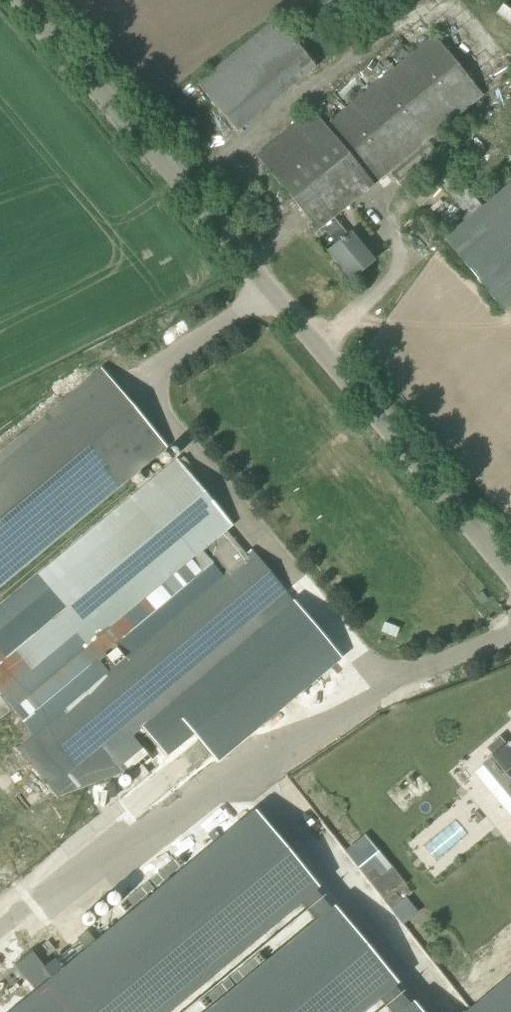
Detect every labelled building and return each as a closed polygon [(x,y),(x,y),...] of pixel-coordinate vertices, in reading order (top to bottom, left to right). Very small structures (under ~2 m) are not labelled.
[(492,10),(510,25),(510,11),(499,2),(492,10)] [(236,129),(313,65),(277,20),(199,84),(236,129)] [(456,62),(434,36),(323,126),(311,111),(257,155),(318,228),(334,216),(390,171),(408,192),(433,171),(471,217),(446,238),(506,311),(510,306),(510,183),(482,206),(428,140),(483,95),(456,62)] [(334,216),(318,228),(314,231),(352,278),(374,260),(354,236),(350,235),(334,216)] [(166,447),(101,369),(0,453),(0,586),(166,447)] [(142,763),(145,761),(146,763),(149,760),(129,736),(281,610),(281,611),(294,601),(251,550),(246,553),(227,530),(232,525),(187,472),(192,467),(184,458),(179,462),(177,460),(0,608),(0,718),(11,708),(12,709),(13,708),(34,733),(18,747),(60,796),(129,769),(138,780),(148,771),(142,763)] [(281,611),(139,730),(163,760),(240,696),(263,723),(342,657),(295,600),(294,601),(281,611)] [(507,733),(496,742),(502,750),(501,750),(510,764),(510,737),(507,733)] [(7,1011),(160,1011),(304,888),(320,907),(198,1011),(350,1011),(384,983),(400,1001),(388,1011),(438,1011),(255,799),(7,1011)] [(375,865),(364,873),(392,908),(402,899),(396,892),(406,883),(391,864),(381,872),(375,865)] [(40,966),(12,935),(0,947),(0,972),(8,965),(23,982),(40,966)] [(453,1011),(510,1011),(510,962),(453,1011)]
